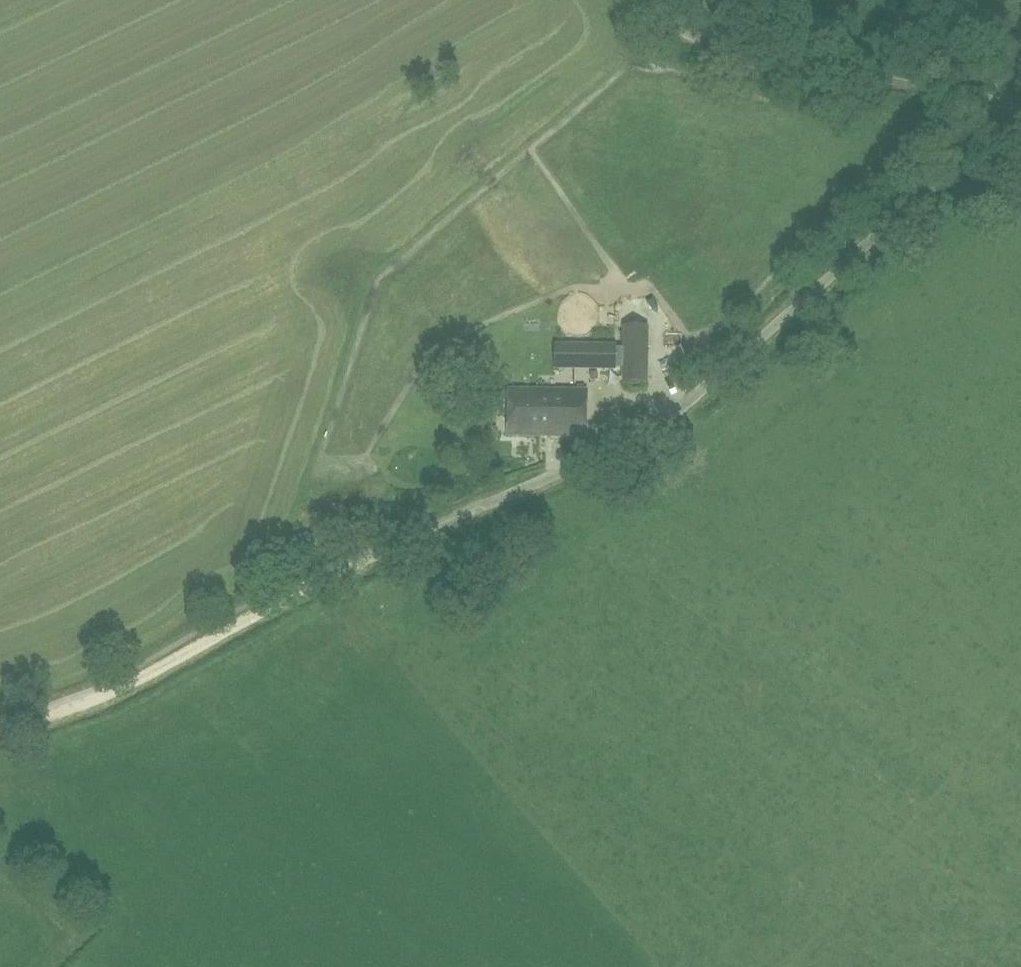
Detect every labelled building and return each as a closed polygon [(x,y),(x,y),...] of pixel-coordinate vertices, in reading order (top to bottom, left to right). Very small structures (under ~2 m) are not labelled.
[(567,367),(615,368),(615,367),(623,367),(623,382),(646,382),(647,326),(624,326),(624,349),(615,349),(615,346),(568,345),(567,367)] [(578,388),(578,375),(556,375),(556,387),(508,386),(507,433),(585,434),(586,388),(578,388)]
